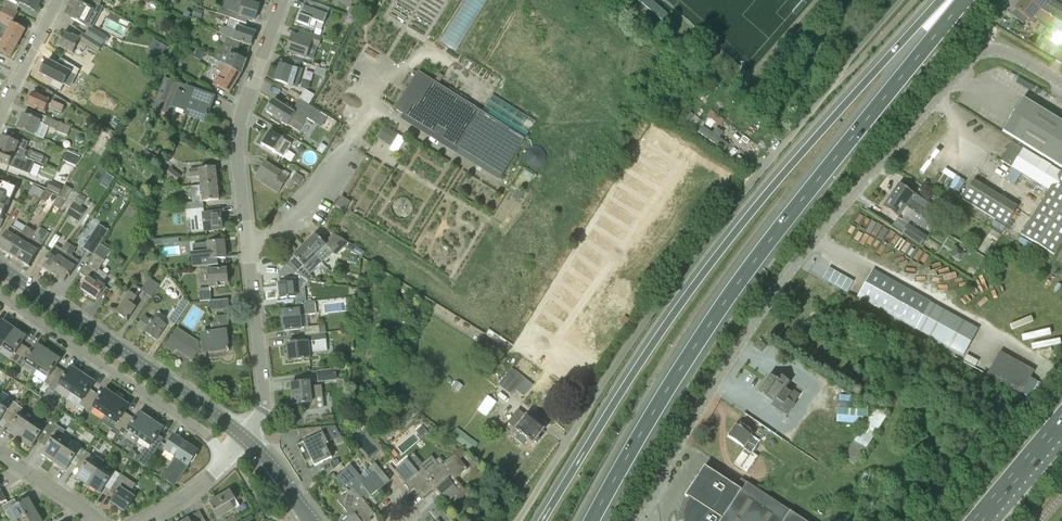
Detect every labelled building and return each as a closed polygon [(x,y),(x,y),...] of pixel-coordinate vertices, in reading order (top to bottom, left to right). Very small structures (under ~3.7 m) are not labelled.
[(3,4),(5,5),(16,11),(19,6),(7,0),(6,0),(3,4)] [(19,6),(27,10),(28,7),(35,11),(41,0),(7,0),(19,6)] [(250,0),(224,0),(222,7),(220,7),(217,13),(229,17),(229,18),(240,22),(242,17),(254,21),(259,6),(249,3),(250,0)] [(442,42),(459,52),(487,0),(465,0),(442,42)] [(1024,0),(1023,0),(1015,10),(1030,22),(1035,17),(1057,31),(1058,30),(1061,33),(1061,24),(1024,0)] [(1061,24),(1061,6),(1052,0),(1024,0),(1061,24)] [(91,8),(86,6),(80,3),(72,19),(86,26),(94,11),(98,13),(102,7),(101,6),(94,2),(91,8)] [(324,25),(330,8),(316,3),(313,10),(304,7),(301,16),(300,16),(297,23),(309,27),(312,21),(324,25)] [(22,39),(21,38),(25,30),(12,23),(18,12),(16,11),(5,5),(0,14),(0,22),(3,24),(0,30),(0,34),(18,43),(19,41),(20,42),(22,39)] [(356,17),(359,9),(351,6),(348,14),(356,17)] [(245,29),(247,24),(240,22),(229,18),(226,28),(222,26),(219,33),(223,35),(233,40),(240,43),(251,46),(252,44),(253,43),(254,40),(253,39),(255,33),(245,29)] [(102,46),(108,37),(90,26),(85,34),(102,46)] [(321,38),(301,31),(299,38),(293,36),(287,51),(306,58),(311,45),(318,48),(321,38)] [(72,37),(64,33),(57,45),(73,54),(77,48),(77,47),(84,51),(86,46),(98,53),(100,53),(103,47),(83,33),(80,39),(72,35),(72,37)] [(0,34),(0,50),(11,57),(16,48),(16,49),(18,46),(17,45),(18,43),(0,34)] [(238,50),(240,43),(233,40),(223,35),(219,43),(224,45),(215,51),(212,57),(241,75),(246,60),(235,56),(238,50)] [(1040,38),(1036,46),(1057,58),(1056,60),(1061,63),(1061,50),(1040,38)] [(161,54),(166,46),(162,43),(157,52),(161,54)] [(230,94),(241,75),(212,57),(209,64),(220,70),(219,71),(221,72),(217,77),(213,84),(230,94)] [(40,60),(33,73),(47,79),(44,81),(53,86),(59,69),(66,72),(71,63),(57,59),(53,66),(40,60)] [(299,67),(301,62),(290,59),(289,65),(289,67),(280,64),(275,80),(289,84),(289,85),(292,86),(299,88),(305,69),(299,67)] [(304,81),(311,83),(314,73),(307,71),(304,81)] [(502,177),(525,139),(418,72),(395,110),(502,177)] [(183,93),(175,90),(178,82),(164,77),(152,109),(173,117),(176,109),(184,112),(184,114),(204,122),(206,115),(207,115),(208,113),(207,112),(213,97),(186,86),(183,93)] [(61,114),(66,102),(56,96),(47,90),(44,97),(32,92),(30,97),(28,98),(26,99),(26,101),(27,103),(26,104),(46,113),(46,112),(47,110),(49,110),(50,109),(61,114)] [(1023,98),(1015,111),(1014,110),(1009,118),(1010,119),(1002,132),(1061,169),(1061,122),(1023,98)] [(320,112),(300,99),(294,110),(283,103),(282,106),(273,100),(270,106),(269,106),(267,109),(267,110),(266,112),(273,116),(271,120),(285,128),(287,125),(299,132),(307,118),(314,123),(320,112)] [(721,126),(726,118),(712,109),(707,116),(721,126)] [(142,124),(147,116),(141,112),(136,119),(142,124)] [(35,136),(41,121),(24,114),(18,128),(35,136)] [(692,129),(699,120),(694,115),(687,124),(692,129)] [(67,126),(59,123),(47,118),(44,125),(56,130),(64,133),(67,126)] [(379,139),(393,145),(398,134),(392,132),(393,129),(384,125),(379,139)] [(712,133),(702,126),(698,132),(724,150),(728,143),(719,138),(723,132),(716,127),(712,133)] [(280,138),(269,131),(261,144),(284,158),(291,146),(295,148),(299,142),(284,132),(280,138)] [(41,163),(35,161),(38,155),(23,150),(25,146),(20,143),(4,136),(0,146),(0,149),(31,161),(40,165),(41,163)] [(1012,142),(1000,161),(1049,191),(1021,235),(1054,256),(1061,243),(1061,172),(1060,171),(1060,172),(1012,142)] [(322,156),(326,148),(320,144),(315,151),(322,156)] [(27,169),(31,161),(0,149),(0,163),(10,167),(11,162),(27,169)] [(281,172),(265,162),(258,173),(264,177),(261,183),(278,193),(290,175),(283,170),(281,172)] [(216,176),(215,167),(189,170),(190,178),(199,177),(200,186),(217,184),(217,182),(218,182),(217,176),(216,176)] [(176,183),(181,175),(171,168),(165,175),(176,183)] [(30,182),(32,175),(21,170),(18,177),(30,182)] [(298,185),(303,178),(296,174),(291,181),(298,185)] [(19,188),(7,183),(4,188),(2,187),(0,190),(0,230),(4,221),(1,220),(6,209),(4,208),(7,202),(10,203),(12,201),(17,191),(19,188)] [(217,186),(217,184),(200,186),(201,195),(197,195),(198,202),(185,204),(186,211),(204,209),(204,202),(219,200),(218,191),(219,191),(218,186),(217,186)] [(890,197),(925,220),(927,215),(929,213),(911,200),(914,195),(899,184),(890,197)] [(39,199),(44,191),(32,185),(28,193),(39,199)] [(64,203),(72,189),(65,185),(52,206),(59,210),(63,203),(64,203)] [(1006,226),(1015,212),(971,185),(962,199),(1006,226)] [(341,197),(335,206),(340,209),(344,212),(350,203),(345,199),(341,197)] [(925,220),(890,197),(883,208),(898,219),(901,214),(910,220),(909,222),(917,228),(918,227),(924,231),(929,223),(925,220)] [(79,222),(86,210),(81,206),(84,202),(77,198),(67,214),(79,222)] [(222,229),(222,228),(220,213),(205,215),(204,209),(186,211),(187,220),(189,220),(190,233),(222,229)] [(921,236),(902,223),(897,231),(902,235),(903,235),(916,243),(915,244),(919,246),(925,238),(921,236)] [(103,225),(86,249),(93,254),(109,230),(103,225)] [(17,241),(22,232),(12,226),(0,245),(0,248),(9,254),(17,241)] [(18,260),(35,232),(27,226),(23,233),(22,232),(17,241),(9,254),(18,260)] [(50,234),(39,227),(35,232),(18,260),(29,267),(42,245),(43,246),(50,234)] [(345,248),(337,243),(341,237),(336,232),(325,243),(316,234),(304,245),(322,263),(334,251),(338,255),(345,248)] [(190,268),(198,267),(217,266),(217,259),(225,258),(223,241),(207,243),(207,251),(189,252),(190,268)] [(71,248),(73,245),(66,242),(62,250),(55,246),(46,261),(48,262),(44,267),(54,274),(71,248)] [(310,281),(313,278),(310,275),(322,263),(304,245),(294,256),(301,265),(294,271),(310,281)] [(75,250),(71,248),(54,274),(66,281),(69,276),(71,277),(81,262),(72,255),(75,250)] [(96,299),(106,286),(93,278),(105,260),(94,253),(80,274),(88,279),(81,289),(96,299)] [(208,271),(209,288),(210,288),(210,287),(217,287),(221,287),(221,284),(228,283),(226,269),(208,271)] [(293,271),(281,270),(280,279),(293,279),(293,271)] [(962,355),(977,329),(873,271),(858,297),(962,355)] [(281,299),(297,297),(296,289),(304,288),(309,281),(299,274),(294,282),(279,284),(281,299)] [(149,278),(141,291),(152,298),(160,286),(149,278)] [(137,297),(134,295),(139,287),(134,284),(128,292),(130,293),(117,311),(110,306),(109,307),(128,320),(129,318),(128,318),(136,306),(133,304),(137,297)] [(211,293),(199,294),(200,302),(210,301),(211,301),(211,293)] [(182,314),(190,302),(186,300),(183,298),(175,309),(173,308),(165,320),(174,326),(182,314)] [(227,300),(211,301),(210,301),(211,311),(228,309),(227,300)] [(284,331),(302,329),(301,316),(316,314),(315,301),(295,303),(296,311),(282,312),(284,331)] [(167,325),(154,316),(151,321),(145,317),(138,327),(156,340),(167,325)] [(14,329),(3,321),(0,326),(0,347),(1,348),(14,329)] [(228,349),(227,333),(229,333),(229,324),(228,321),(217,323),(211,323),(212,331),(200,333),(201,344),(178,329),(167,347),(174,351),(176,348),(193,359),(197,353),(211,352),(211,353),(229,352),(229,349),(228,349)] [(305,336),(320,334),(319,326),(304,328),(305,336)] [(16,364),(25,350),(20,347),(27,337),(14,329),(1,348),(13,356),(10,360),(16,364)] [(311,359),(310,353),(328,351),(327,341),(326,333),(320,334),(305,336),(306,341),(288,344),(289,354),(291,353),(292,361),(311,359)] [(762,353),(767,346),(759,340),(754,347),(762,353)] [(36,371),(49,352),(38,344),(31,354),(25,350),(16,364),(22,368),(24,364),(36,371)] [(1000,351),(987,374),(1022,393),(1035,371),(1000,351)] [(50,386),(59,373),(55,370),(61,360),(49,352),(36,371),(47,379),(45,383),(50,386)] [(70,394),(83,375),(72,367),(66,377),(59,373),(50,386),(56,390),(59,386),(70,394)] [(317,382),(337,380),(336,369),(316,371),(317,382)] [(512,395),(525,378),(511,369),(499,385),(512,395)] [(84,409),(93,395),(88,392),(95,383),(83,375),(70,394),(81,401),(79,406),(84,409)] [(779,381),(770,375),(758,393),(780,408),(781,407),(789,412),(795,404),(794,403),(800,395),(793,391),(787,387),(790,383),(788,381),(782,377),(779,381)] [(459,393),(463,386),(456,381),(452,387),(459,393)] [(312,395),(310,382),(291,384),(292,395),(295,394),(296,404),(293,404),(293,405),(312,403),(321,402),(320,394),(312,395)] [(104,417),(117,397),(106,389),(99,399),(93,395),(84,409),(91,413),(93,409),(104,417)] [(119,432),(128,418),(123,415),(129,405),(117,397),(104,417),(115,424),(113,428),(119,432)] [(8,398),(5,402),(0,399),(0,422),(4,415),(10,419),(18,406),(8,398)] [(867,418),(868,405),(838,402),(837,415),(867,418)] [(20,440),(33,421),(21,413),(24,409),(18,406),(10,419),(15,422),(8,432),(20,440)] [(525,416),(518,409),(507,422),(520,433),(515,439),(523,445),(528,440),(533,444),(534,442),(537,443),(539,440),(538,437),(544,429),(527,417),(528,416),(526,414),(525,416)] [(855,466),(886,416),(875,409),(843,458),(855,466)] [(138,440),(152,420),(140,412),(134,422),(128,418),(119,432),(125,436),(127,432),(138,440)] [(768,430),(744,414),(736,425),(728,437),(745,449),(734,464),(747,472),(757,457),(752,453),(759,442),(768,430)] [(52,428),(57,421),(56,419),(53,423),(49,421),(44,429),(33,421),(20,440),(32,448),(38,438),(44,442),(52,429),(52,428)] [(151,448),(158,438),(164,428),(152,420),(138,440),(146,445),(151,448)] [(54,463),(67,444),(56,436),(58,432),(52,429),(44,442),(49,445),(42,455),(54,463)] [(478,445),(457,429),(451,437),(472,453),(478,445)] [(158,460),(168,467),(161,478),(174,487),(188,466),(198,451),(174,436),(158,460)] [(325,443),(322,437),(305,445),(315,466),(332,457),(326,443),(325,443)] [(153,455),(163,441),(158,438),(151,448),(146,445),(136,461),(145,468),(153,455)] [(78,452),(67,444),(54,463),(66,471),(72,461),(77,464),(86,451),(81,448),(78,452)] [(88,486),(101,467),(90,459),(92,455),(86,451),(77,464),(82,468),(76,477),(88,486)] [(422,464),(415,455),(415,454),(412,454),(412,455),(395,470),(406,483),(409,482),(418,493),(444,471),(440,466),(444,463),(440,458),(436,461),(432,456),(422,464)] [(468,494),(464,489),(455,479),(467,469),(454,454),(444,463),(440,466),(444,471),(418,493),(424,500),(437,489),(448,502),(456,496),(460,500),(468,494)] [(379,468),(375,463),(360,476),(351,465),(338,476),(334,470),(331,473),(348,493),(354,489),(363,499),(369,494),(371,496),(390,480),(388,479),(394,474),(385,464),(379,468)] [(113,475),(101,467),(88,486),(99,493),(106,484),(112,487),(121,475),(115,471),(113,475)] [(719,477),(706,468),(687,496),(690,498),(687,506),(686,514),(687,520),(805,520),(747,483),(742,492),(719,477)] [(136,484),(121,474),(121,475),(112,487),(109,492),(115,496),(111,502),(125,511),(134,497),(129,494),(136,484)] [(935,492),(932,489),(930,488),(924,494),(926,496),(927,495),(929,497),(928,499),(931,502),(939,495),(936,491),(935,492)] [(354,489),(348,493),(338,501),(351,517),(347,520),(367,520),(375,514),(363,499),(354,489)] [(217,519),(235,509),(231,503),(236,500),(230,491),(209,503),(214,511),(213,511),(217,519)] [(36,510),(29,499),(17,505),(9,510),(16,520),(17,520),(36,510)] [(4,512),(9,510),(17,505),(14,500),(1,507),(4,512)] [(36,510),(17,520),(42,520),(36,510)]
